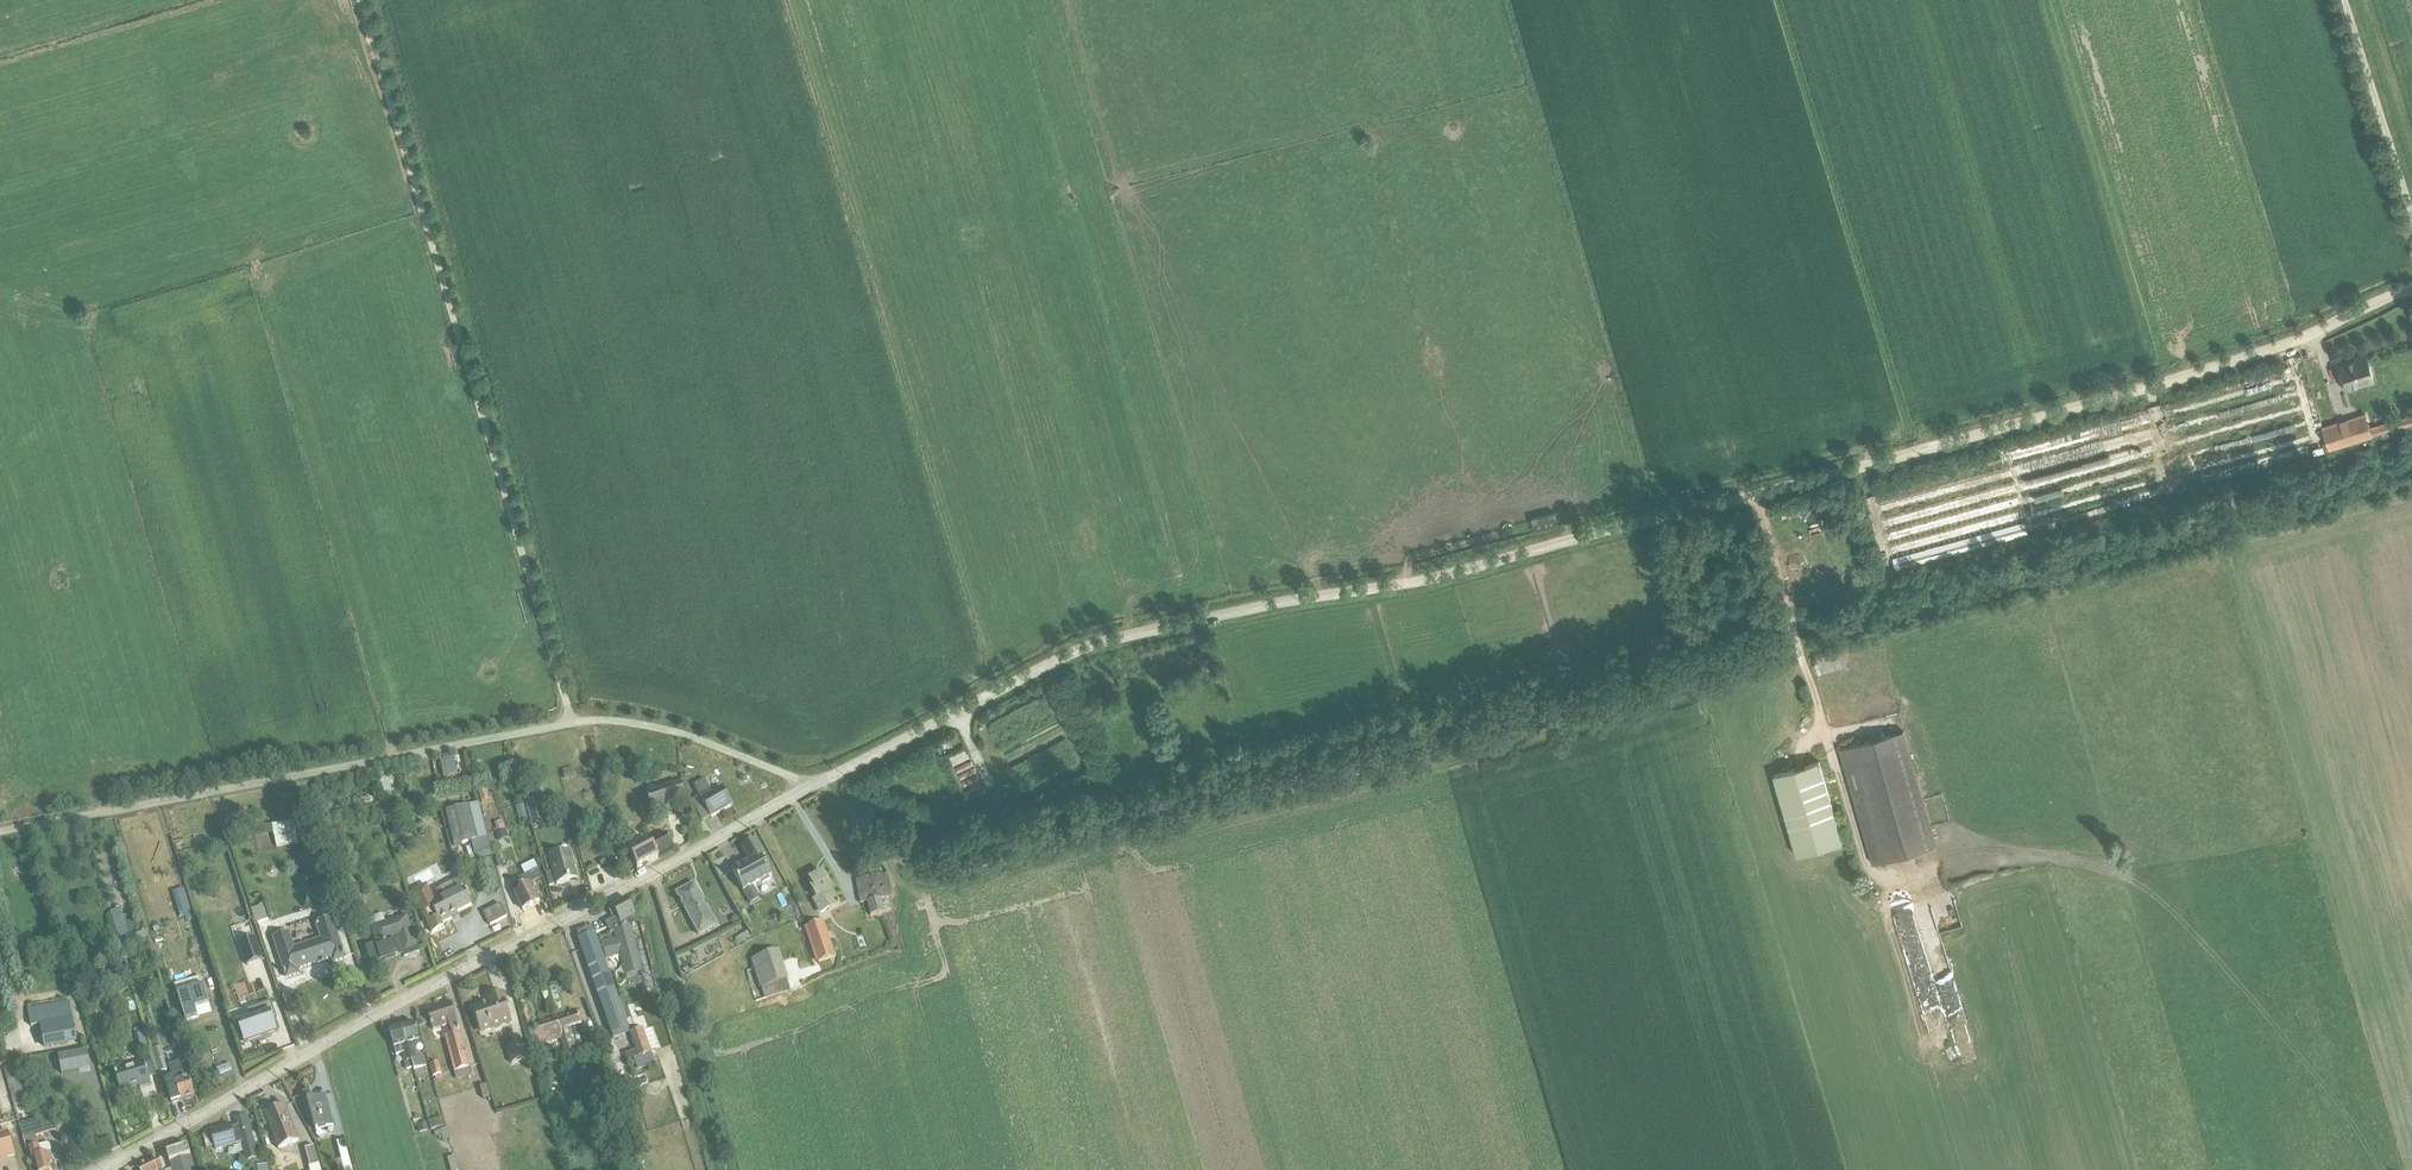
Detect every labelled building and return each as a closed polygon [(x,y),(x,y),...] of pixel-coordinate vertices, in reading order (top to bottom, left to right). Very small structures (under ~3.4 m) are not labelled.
[(2348,365),(2339,368),(2346,391),(2375,382),(2367,354),(2355,358),(2356,360),(2347,363),(2348,365)] [(2317,409),(2310,411),(2316,430),(2323,428),(2317,409)] [(2330,450),(2411,425),(2411,414),(2370,427),(2365,413),(2323,426),(2323,429),(2326,436),(2328,442),(2330,450)] [(2305,419),(2194,450),(2196,459),(2307,428),(2305,419)] [(2326,436),(2323,429),(2318,430),(2320,438),(2326,436)] [(1817,506),(1819,514),(1830,511),(1828,503),(1817,506)] [(1843,649),(1818,656),(1822,672),(1848,665),(1843,649)] [(1905,730),(1839,749),(1873,865),(1938,846),(1905,730)] [(455,756),(441,758),(445,782),(459,779),(455,756)] [(971,759),(956,766),(958,771),(974,764),(971,759)] [(1820,761),(1773,775),(1797,856),(1843,842),(1820,761)] [(974,766),(959,773),(962,778),(977,771),(974,766)] [(574,769),(563,771),(565,781),(576,779),(574,769)] [(978,773),(963,780),(965,786),(981,778),(978,773)] [(699,798),(711,819),(732,806),(732,805),(732,803),(730,799),(728,798),(722,789),(713,794),(705,780),(694,786),(700,798),(699,798)] [(490,784),(480,786),(484,802),(494,800),(490,784)] [(681,784),(647,795),(652,812),(664,808),(666,815),(677,812),(675,805),(687,801),(681,784)] [(382,789),(376,790),(379,802),(383,800),(385,799),(382,789)] [(537,790),(526,793),(534,824),(546,821),(540,799),(539,799),(537,790)] [(563,796),(554,798),(557,808),(566,805),(563,796)] [(711,819),(699,798),(691,803),(703,823),(711,819)] [(386,801),(381,802),(386,819),(396,816),(390,800),(386,801)] [(479,803),(446,812),(454,847),(472,842),(476,861),(493,857),(479,803)] [(327,805),(318,808),(320,817),(330,815),(327,805)] [(564,806),(558,808),(560,816),(567,814),(564,806)] [(295,822),(254,829),(256,837),(274,834),(274,838),(275,837),(277,847),(298,844),(295,822)] [(503,822),(495,824),(497,832),(495,832),(499,843),(509,839),(503,822)] [(694,828),(687,830),(691,842),(699,840),(694,828)] [(650,843),(658,857),(674,848),(668,836),(665,836),(650,843)] [(750,863),(733,873),(744,893),(772,878),(762,859),(765,858),(756,842),(743,849),(750,863)] [(658,857),(650,843),(628,854),(638,871),(653,863),(659,860),(658,857)] [(553,872),(557,885),(578,880),(570,852),(561,855),(560,849),(548,852),(553,872)] [(733,870),(728,858),(717,862),(722,874),(733,870)] [(305,869),(302,877),(310,881),(313,873),(305,869)] [(519,886),(512,889),(523,912),(540,903),(537,897),(540,896),(537,889),(534,890),(531,885),(543,879),(539,870),(517,882),(519,886)] [(557,885),(553,872),(545,874),(549,887),(557,885)] [(823,874),(810,881),(814,889),(812,890),(817,899),(812,901),(821,916),(840,905),(823,874)] [(889,875),(856,881),(860,905),(867,904),(870,917),(885,914),(882,901),(894,899),(889,875)] [(400,876),(392,879),(395,886),(403,883),(400,876)] [(440,925),(442,924),(451,919),(450,917),(471,906),(464,890),(456,894),(452,885),(436,893),(440,900),(435,903),(431,905),(439,922),(440,925)] [(694,885),(677,894),(700,938),(717,928),(694,885)] [(356,886),(347,889),(348,893),(347,894),(354,914),(366,910),(362,897),(360,897),(357,889),(357,890),(356,886)] [(431,905),(435,903),(427,886),(412,894),(433,935),(445,929),(442,924),(440,925),(439,922),(431,905)] [(176,890),(182,914),(193,911),(187,887),(176,890)] [(618,918),(606,924),(611,936),(614,934),(626,977),(644,972),(637,948),(639,947),(638,941),(635,942),(631,927),(639,923),(627,900),(612,907),(613,908),(616,916),(618,918)] [(260,908),(251,911),(256,926),(270,921),(264,905),(260,906),(260,908)] [(501,905),(484,914),(491,927),(508,918),(501,905)] [(404,955),(418,951),(407,916),(386,923),(383,915),(369,920),(372,928),(371,928),(376,945),(377,947),(399,940),(404,955)] [(120,945),(125,944),(130,943),(122,917),(115,919),(113,920),(116,929),(109,931),(112,941),(119,939),(120,945)] [(290,933),(273,939),(287,980),(299,976),(298,971),(319,964),(332,960),(334,964),(346,960),(332,919),(316,925),(320,940),(295,949),(290,933)] [(824,923),(793,933),(804,968),(836,958),(824,923)] [(202,928),(192,931),(193,937),(203,935),(202,928)] [(148,931),(137,935),(139,942),(150,939),(148,931)] [(749,933),(735,940),(739,947),(752,939),(749,933)] [(582,952),(599,946),(595,934),(578,941),(582,952)] [(448,941),(450,947),(462,944),(461,938),(448,941)] [(256,939),(240,944),(247,967),(264,962),(256,939)] [(377,947),(376,945),(365,948),(373,969),(385,965),(384,963),(400,958),(399,957),(403,956),(405,959),(420,954),(418,951),(404,955),(399,940),(377,947)] [(125,944),(120,945),(130,978),(137,976),(132,960),(130,961),(125,944)] [(599,946),(582,952),(612,1036),(613,1036),(614,1040),(630,1034),(628,1030),(629,1030),(599,946)] [(763,957),(751,961),(761,991),(762,990),(765,1000),(791,992),(787,982),(789,981),(779,952),(763,957)] [(201,978),(175,986),(178,995),(177,995),(186,1023),(199,1019),(196,1010),(210,1006),(205,987),(204,987),(201,978)] [(555,987),(550,989),(557,1010),(562,1009),(555,987)] [(489,1004),(473,1010),(482,1036),(513,1025),(507,1009),(509,1008),(504,994),(487,1000),(489,1004)] [(561,1033),(557,1019),(541,1024),(542,1026),(532,1029),(525,1002),(518,1004),(535,1063),(542,1061),(537,1046),(547,1044),(547,1045),(561,1041),(567,1061),(572,1060),(564,1032),(561,1033)] [(71,1003),(28,1011),(31,1028),(41,1026),(46,1051),(79,1046),(71,1003)] [(251,1020),(237,1025),(244,1048),(279,1035),(274,1022),(277,1021),(271,1003),(248,1011),(251,1020)] [(451,1004),(427,1012),(433,1032),(449,1027),(452,1034),(453,1033),(453,1036),(445,1038),(457,1081),(473,1077),(460,1033),(457,1034),(456,1032),(460,1031),(451,1004)] [(564,1032),(572,1060),(579,1057),(580,1060),(602,1052),(600,1047),(593,1049),(589,1034),(585,1018),(584,1012),(557,1019),(561,1033),(564,1032)] [(402,1027),(414,1069),(415,1071),(427,1067),(425,1058),(420,1060),(416,1048),(422,1046),(421,1041),(420,1042),(415,1024),(402,1027)] [(414,1069),(402,1027),(390,1031),(397,1056),(402,1055),(406,1071),(414,1069)] [(142,1028),(134,1031),(140,1051),(148,1048),(142,1028)] [(643,1028),(630,1033),(638,1058),(652,1053),(643,1028)] [(524,1045),(507,1049),(512,1066),(529,1061),(524,1045)] [(161,1048),(153,1051),(160,1075),(168,1072),(161,1048)] [(88,1052),(59,1058),(63,1076),(92,1071),(88,1052)] [(149,1080),(145,1066),(144,1062),(131,1065),(132,1066),(114,1072),(121,1093),(139,1087),(140,1089),(151,1086),(149,1080)] [(145,1066),(149,1080),(157,1078),(153,1063),(145,1066)] [(174,1079),(165,1081),(172,1106),(195,1099),(185,1063),(170,1068),(174,1079)] [(439,1063),(429,1066),(433,1078),(435,1078),(436,1083),(444,1080),(439,1063)] [(18,1067),(4,1070),(15,1107),(30,1103),(23,1076),(21,1077),(18,1067)] [(547,1082),(539,1085),(544,1104),(553,1102),(547,1082)] [(487,1087),(480,1089),(483,1100),(490,1098),(487,1087)] [(310,1091),(298,1098),(309,1119),(310,1119),(314,1130),(316,1129),(317,1133),(334,1128),(325,1096),(313,1100),(310,1091)] [(285,1107),(268,1114),(282,1150),(300,1142),(285,1107)] [(24,1141),(37,1138),(56,1133),(52,1117),(20,1126),(24,1141)] [(211,1134),(215,1148),(216,1152),(237,1147),(237,1146),(241,1145),(247,1163),(259,1160),(248,1117),(236,1120),(238,1127),(231,1129),(230,1126),(211,1131),(211,1134)] [(443,1120),(429,1124),(431,1131),(445,1128),(443,1120)] [(427,1122),(417,1125),(420,1134),(429,1132),(427,1122)] [(440,1132),(435,1134),(436,1138),(441,1136),(443,1142),(451,1139),(448,1129),(440,1131),(440,1132)] [(0,1135),(0,1164),(16,1159),(9,1132),(0,1135)] [(215,1148),(211,1134),(203,1136),(207,1151),(215,1148)] [(24,1141),(27,1152),(28,1151),(31,1161),(34,1160),(37,1169),(52,1169),(51,1165),(53,1164),(50,1155),(52,1152),(50,1146),(48,1145),(40,1147),(37,1138),(24,1141)] [(337,1143),(341,1161),(336,1162),(339,1169),(353,1169),(345,1141),(337,1143)] [(305,1150),(310,1168),(309,1169),(310,1169),(321,1169),(315,1147),(305,1150)] [(191,1156),(170,1163),(172,1169),(195,1169),(191,1156)] [(448,1159),(451,1169),(459,1169),(456,1157),(448,1159)] [(159,1158),(139,1168),(140,1169),(165,1169),(159,1158)]
